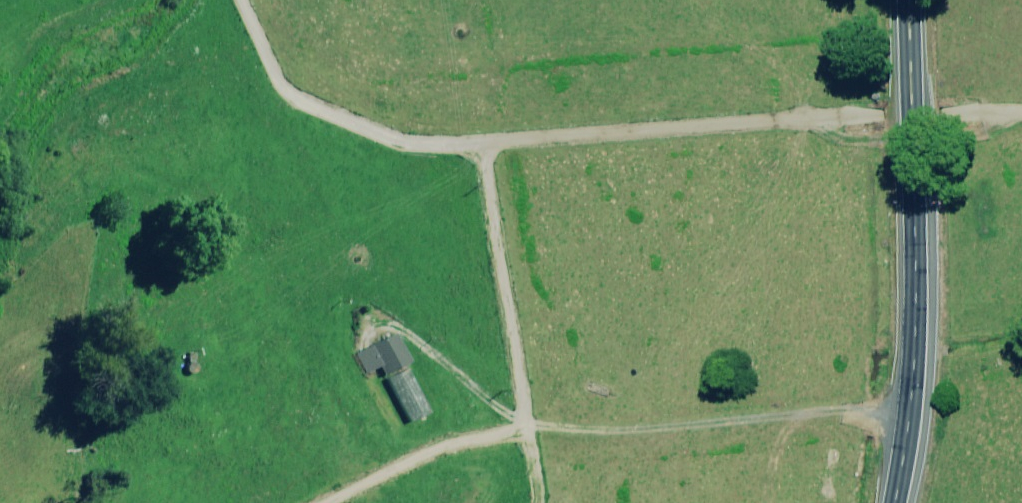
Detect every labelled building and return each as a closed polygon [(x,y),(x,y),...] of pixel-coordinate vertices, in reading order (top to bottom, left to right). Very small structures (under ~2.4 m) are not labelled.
[(382,366),(385,374),(414,361),(401,333),(357,353),(366,373),(382,366)] [(411,369),(390,380),(412,423),(433,412),(411,369)]
